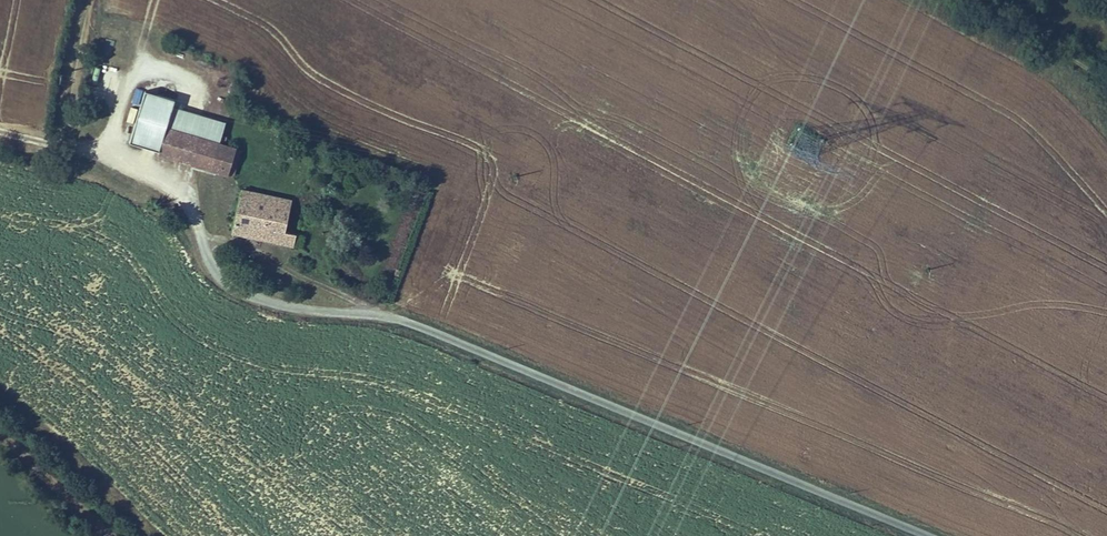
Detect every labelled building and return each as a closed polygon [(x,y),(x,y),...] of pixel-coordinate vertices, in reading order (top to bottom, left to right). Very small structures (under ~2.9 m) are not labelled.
[(127,23),(125,38),(133,39),(134,23),(127,23)] [(119,140),(149,149),(155,124),(161,103),(163,96),(133,88),(119,140)] [(215,118),(161,103),(155,124),(187,133),(209,139),(215,118)] [(187,133),(155,124),(149,149),(148,151),(180,160),(187,133)] [(209,139),(187,133),(180,160),(218,170),(225,143),(209,139)] [(287,226),(292,202),(229,187),(220,232),(290,247),(295,227),(287,226)]
